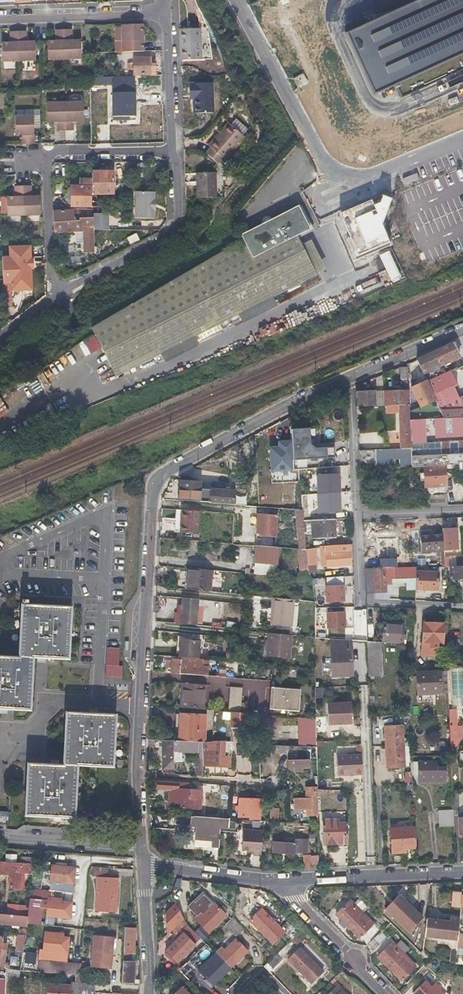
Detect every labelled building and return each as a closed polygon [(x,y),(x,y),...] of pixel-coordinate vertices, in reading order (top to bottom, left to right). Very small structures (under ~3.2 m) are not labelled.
[(346,32),(373,94),(462,53),(462,0),(417,0),(346,32)] [(139,42),(139,26),(118,26),(118,42),(122,42),(122,49),(136,49),(136,42),(139,42)] [(64,60),(63,31),(56,32),(56,42),(47,43),(48,61),(64,60)] [(63,31),(64,60),(81,60),(80,41),(72,42),(71,31),(63,31)] [(202,31),(182,32),(183,63),(204,63),(202,31)] [(17,43),(18,62),(34,61),(34,43),(25,43),(25,32),(17,33),(17,43)] [(17,43),(17,33),(9,33),(10,44),(1,44),(2,63),(18,62),(17,43)] [(133,56),(133,66),(134,74),(155,73),(155,62),(150,62),(150,55),(133,56)] [(298,88),(303,85),(308,83),(302,73),(293,78),(298,88)] [(112,93),(134,92),(134,76),(112,77),(112,84),(112,93)] [(90,85),(112,84),(112,77),(90,78),(90,85)] [(215,85),(191,86),(191,97),(196,97),(196,103),(196,116),(216,116),(215,85)] [(121,120),(128,120),(135,120),(134,92),(112,93),(112,116),(121,116),(121,120)] [(54,132),(64,132),(64,121),(64,103),(45,104),(45,122),(50,122),(54,122),(54,124),(54,132)] [(83,103),(64,103),(64,121),(64,132),(75,132),(75,124),(75,121),(78,121),(83,121),(83,103)] [(24,144),(31,144),(32,133),(32,115),(13,116),(13,134),(20,134),(23,134),(24,144)] [(215,151),(210,157),(221,168),(227,161),(229,163),(249,141),(231,126),(212,149),(215,151)] [(462,184),(462,156),(407,174),(413,190),(417,188),(420,198),(462,184)] [(101,207),(101,204),(101,201),(97,201),(97,194),(113,194),(112,173),(91,172),(92,186),(92,207),(101,207)] [(218,176),(198,177),(199,201),(219,201),(218,176)] [(92,207),(92,186),(71,186),(71,207),(92,207)] [(19,197),(19,187),(11,187),(12,197),(3,197),(3,215),(20,214),(19,197)] [(27,187),(19,187),(19,197),(20,214),(36,214),(36,197),(27,197),(27,187)] [(155,211),(155,201),(153,201),(154,191),(135,191),(135,218),(153,219),(153,211),(155,211)] [(391,243),(383,225),(392,198),(383,195),(380,203),(374,205),(372,199),(341,213),(351,238),(347,240),(355,259),(391,243)] [(94,328),(99,337),(103,346),(119,376),(209,330),(317,276),(298,236),(310,229),(304,216),(299,206),(242,234),(244,239),(94,328)] [(76,217),(83,217),(83,210),(52,211),(53,222),(76,222),(76,217)] [(76,232),(76,230),(76,227),(81,227),(83,254),(94,255),(92,217),(83,217),(76,217),(76,222),(53,222),(53,232),(76,232)] [(382,254),(393,280),(403,276),(392,250),(382,254)] [(8,291),(9,291),(10,298),(28,298),(26,270),(10,270),(10,275),(7,275),(8,291)] [(459,357),(452,344),(416,359),(416,360),(422,373),(459,357)] [(426,382),(431,394),(462,382),(462,365),(454,370),(454,369),(426,382)] [(385,406),(409,405),(408,400),(406,367),(399,367),(400,381),(402,381),(403,384),(404,384),(404,391),(395,392),(392,392),(386,392),(386,386),(383,387),(383,391),(384,406),(385,406)] [(431,394),(426,382),(426,381),(410,388),(419,407),(434,401),(431,394)] [(462,412),(462,382),(431,394),(434,401),(437,409),(417,418),(410,421),(410,433),(411,448),(412,466),(423,466),(444,465),(457,464),(457,470),(461,469),(461,483),(462,483),(462,424),(462,412)] [(356,408),(366,407),(376,406),(375,391),(356,393),(356,408)] [(384,406),(383,391),(375,391),(376,406),(384,406)] [(409,405),(410,421),(417,418),(415,414),(413,414),(412,399),(408,400),(409,405)] [(409,405),(385,406),(385,409),(386,413),(399,413),(401,448),(411,448),(410,433),(410,421),(409,405)] [(14,420),(8,412),(5,415),(0,409),(0,433),(14,420)] [(320,460),(319,444),(300,445),(301,454),(310,454),(310,460),(320,460)] [(373,455),(375,472),(412,469),(412,466),(411,448),(401,448),(373,450),(373,455)] [(444,465),(423,466),(423,473),(419,473),(419,481),(423,481),(425,507),(446,505),(444,465)] [(340,473),(318,474),(318,492),(340,491),(340,473)] [(250,485),(242,485),(234,484),(234,490),(200,489),(200,481),(180,480),(179,501),(247,505),(248,493),(249,493),(250,485)] [(316,518),(322,517),(328,517),(327,493),(314,494),(316,518)] [(256,544),(276,545),(278,506),(252,505),(252,512),(257,512),(256,544)] [(295,507),(298,547),(308,547),(303,508),(295,507)] [(200,512),(181,511),(180,532),(198,533),(200,512)] [(312,519),(313,528),(313,538),(335,537),(335,518),(312,519)] [(420,551),(443,551),(443,550),(442,544),(442,532),(420,533),(420,551)] [(278,545),(276,545),(256,544),(255,558),(277,560),(278,545)] [(350,545),(338,545),(326,546),(327,565),(351,565),(350,545)] [(308,547),(298,547),(301,577),(311,577),(311,570),(310,563),(308,547)] [(316,547),(308,547),(310,563),(318,563),(316,547)] [(462,557),(461,553),(451,554),(451,567),(449,567),(450,578),(462,578),(462,557)] [(381,558),(380,567),(397,567),(397,558),(381,558)] [(397,567),(380,567),(372,567),(374,590),(375,599),(388,600),(387,592),(385,592),(385,585),(391,585),(390,578),(415,578),(415,572),(415,566),(397,567)] [(365,591),(374,590),(372,567),(364,567),(365,591)] [(188,588),(211,591),(212,570),(189,568),(188,588)] [(438,573),(415,572),(415,578),(414,589),(437,590),(438,573)] [(343,601),(342,585),(325,585),(326,601),(343,601)] [(271,615),(289,616),(291,598),(273,596),(271,615)] [(181,609),(196,610),(197,600),(182,599),(181,609)] [(17,657),(31,658),(68,660),(70,607),(21,604),(17,657)] [(195,626),(196,610),(181,609),(180,625),(195,626)] [(343,611),(325,611),(326,627),(344,627),(343,611)] [(289,624),(289,616),(271,615),(271,622),(289,624)] [(402,644),(402,634),(403,624),(383,623),(381,642),(402,644)] [(268,632),(267,644),(265,655),(288,657),(291,634),(268,632)] [(331,675),(341,675),(351,674),(350,650),(342,650),(341,639),(330,638),(331,675)] [(342,650),(350,650),(350,639),(341,639),(342,650)] [(180,640),(179,658),(198,659),(199,642),(180,640)] [(367,641),(367,659),(368,677),(381,676),(380,642),(367,641)] [(31,658),(17,657),(0,656),(0,709),(28,711),(31,658)] [(198,659),(179,658),(176,658),(175,660),(171,660),(171,661),(166,661),(165,673),(208,676),(208,668),(203,668),(203,659),(198,659)] [(123,665),(107,664),(106,675),(122,676),(123,665)] [(417,694),(429,694),(441,694),(440,672),(416,673),(417,694)] [(270,705),(284,706),(298,707),(299,685),(285,685),(285,680),(271,679),(270,705)] [(201,684),(182,683),(181,707),(200,709),(201,684)] [(230,710),(240,711),(241,686),(228,685),(227,710),(230,710)] [(350,702),(327,703),(328,724),(351,724),(350,702)] [(247,711),(240,711),(230,710),(230,725),(246,726),(247,711)] [(62,766),(76,767),(112,769),(115,717),(66,714),(62,766)] [(176,714),(174,741),(202,741),(204,741),(205,716),(176,714)] [(315,715),(296,714),(298,743),(316,742),(315,715)] [(455,746),(455,742),(455,738),(457,738),(457,728),(455,728),(454,726),(449,727),(450,750),(454,750),(454,746),(455,746)] [(386,748),(403,748),(402,727),(385,727),(386,748)] [(173,760),(173,741),(161,740),(161,748),(163,774),(173,774),(173,760)] [(174,741),(173,741),(173,760),(182,761),(182,750),(202,750),(202,741),(174,741)] [(204,741),(202,741),(202,750),(202,757),(202,764),(229,766),(230,742),(204,741)] [(272,744),(273,748),(273,752),(288,751),(287,743),(272,744)] [(271,752),(270,744),(258,744),(259,753),(271,752)] [(403,767),(403,748),(386,748),(387,767),(403,767)] [(337,776),(361,775),(360,755),(336,756),(337,776)] [(295,765),(295,767),(295,769),(302,768),(302,764),(309,764),(308,756),(288,758),(289,766),(295,765)] [(437,762),(426,762),(415,762),(415,761),(412,760),(412,771),(417,771),(417,781),(445,781),(446,768),(437,768),(437,762)] [(73,820),(76,767),(62,766),(25,764),(22,817),(73,820)] [(170,807),(185,808),(201,809),(202,797),(190,797),(191,788),(178,788),(178,782),(157,781),(157,789),(171,789),(170,807)] [(317,796),(317,788),(317,786),(306,787),(306,800),(317,800),(317,796)] [(325,789),(317,788),(317,796),(325,796),(325,789)] [(260,798),(250,798),(239,797),(239,816),(249,816),(249,820),(260,821),(260,798)] [(307,815),(317,815),(317,800),(306,800),(307,815)] [(277,822),(278,816),(278,809),(270,809),(269,821),(277,822)] [(453,810),(445,811),(438,811),(439,828),(454,827),(453,810)] [(182,824),(186,824),(189,824),(189,826),(195,826),(194,845),(217,847),(218,828),(227,829),(228,818),(182,815),(182,824)] [(337,822),(337,820),(337,819),(322,819),(322,831),(323,844),(347,843),(346,822),(337,822)] [(390,830),(391,841),(392,852),(406,851),(406,849),(416,848),(414,828),(390,830)] [(252,856),(260,856),(261,831),(242,830),(240,851),(248,851),(252,851),(252,854),(252,856)] [(294,853),(295,847),(295,842),(273,840),(273,851),(294,853)] [(319,864),(318,860),(318,855),(310,855),(311,864),(319,864)] [(22,881),(23,874),(21,874),(22,865),(13,864),(13,866),(0,865),(0,874),(10,874),(9,880),(22,881)] [(66,882),(67,874),(68,867),(52,866),(50,880),(66,882)] [(89,870),(89,873),(89,875),(107,877),(107,869),(92,868),(89,870)] [(97,911),(106,911),(116,912),(117,879),(98,878),(97,911)] [(22,888),(22,881),(9,880),(9,887),(22,888)] [(460,908),(460,906),(461,895),(461,892),(453,892),(452,907),(460,908)] [(385,908),(408,931),(422,917),(398,894),(385,908)] [(63,917),(64,909),(64,902),(48,900),(47,915),(63,917)] [(335,914),(357,938),(359,937),(371,924),(349,901),(335,914)] [(200,912),(197,915),(194,918),(208,932),(226,914),(215,903),(202,915),(200,912)] [(8,916),(27,917),(29,907),(9,904),(8,916)] [(177,940),(171,946),(166,952),(177,963),(195,945),(181,931),(188,925),(182,917),(175,905),(166,914),(167,929),(167,930),(168,930),(177,940)] [(280,927),(271,918),(262,909),(250,920),(273,943),(284,932),(291,939),(298,932),(287,921),(280,927)] [(27,917),(8,916),(0,915),(0,923),(26,926),(27,917)] [(232,917),(229,920),(226,923),(236,933),(242,927),(232,917)] [(457,939),(458,933),(458,925),(459,919),(451,918),(450,922),(427,920),(425,936),(457,939)] [(371,924),(359,937),(364,942),(377,930),(371,924)] [(207,934),(199,926),(195,930),(202,938),(207,934)] [(135,961),(133,961),(132,961),(132,952),(134,952),(135,928),(124,928),(123,983),(134,984),(135,961)] [(380,932),(369,944),(374,948),(385,936),(380,932)] [(25,935),(19,934),(18,934),(16,952),(23,953),(24,939),(25,935)] [(43,950),(52,951),(60,952),(61,937),(45,935),(43,950)] [(32,939),(24,939),(23,953),(31,953),(32,939)] [(217,955),(231,969),(249,952),(238,941),(226,952),(224,949),(217,955)] [(92,965),(101,966),(110,967),(112,944),(95,942),(92,965)] [(377,958),(400,981),(413,968),(391,944),(377,958)] [(287,954),(290,957),(299,948),(296,945),(287,954)] [(288,959),(299,970),(311,982),(322,971),(300,948),(299,948),(290,957),(288,959)] [(12,970),(13,966),(9,966),(9,962),(0,961),(1,950),(0,950),(0,969),(7,969),(12,970)] [(213,987),(231,969),(217,955),(211,961),(214,964),(202,975),(213,987)] [(280,963),(275,958),(267,966),(272,971),(280,963)] [(47,960),(44,960),(43,970),(77,974),(76,983),(73,982),(73,985),(48,983),(47,993),(79,993),(79,990),(79,983),(81,963),(47,960)] [(20,970),(12,970),(7,969),(7,978),(20,979),(20,970)] [(79,990),(94,992),(95,984),(79,983),(79,990)] [(424,983),(412,993),(435,993),(424,983)] [(342,990),(347,993),(351,990),(346,985),(342,990)]
